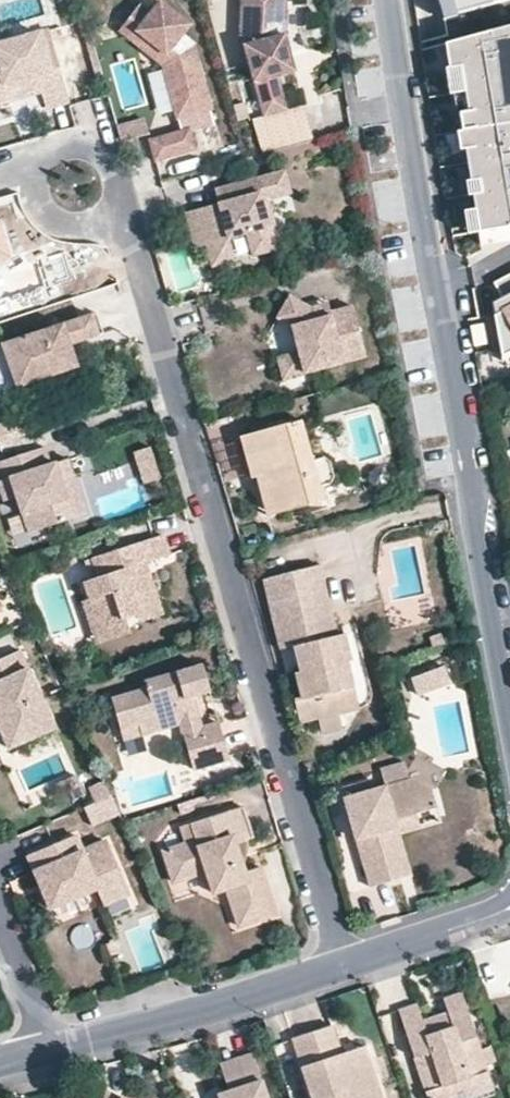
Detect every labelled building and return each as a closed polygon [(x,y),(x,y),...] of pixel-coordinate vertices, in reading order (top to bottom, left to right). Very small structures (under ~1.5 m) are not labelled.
[(285,9),(278,9),(279,0),(241,0),(237,41),(240,42),(263,118),(286,111),(275,77),(292,72),(282,38),(285,9)] [(278,9),(285,9),(286,0),(279,0),(278,9)] [(449,7),(460,4),(464,19),(509,6),(509,0),(448,0),(449,7)] [(161,67),(169,97),(204,88),(192,46),(181,36),(188,26),(156,4),(147,16),(136,9),(117,36),(129,45),(134,36),(164,57),(159,66),(161,67)] [(460,4),(449,7),(452,23),(464,19),(460,4)] [(6,88),(37,78),(40,89),(45,107),(67,99),(49,41),(43,43),(40,34),(0,46),(0,101),(9,98),(6,88)] [(451,51),(455,77),(458,76),(467,75),(473,120),(465,121),(467,139),(462,140),(465,158),(470,158),(479,156),(481,170),(472,171),(475,189),(484,188),(486,201),(477,202),(482,237),(509,233),(509,34),(451,51)] [(129,45),(159,66),(164,57),(134,36),(129,45)] [(458,76),(465,121),(473,120),(467,75),(458,76)] [(40,89),(37,78),(6,88),(9,98),(40,89)] [(204,88),(169,97),(175,121),(178,120),(181,129),(191,126),(193,134),(212,129),(207,112),(210,111),(204,88)] [(98,104),(75,103),(75,129),(98,129),(98,104)] [(244,105),(233,108),(237,123),(248,120),(244,105)] [(286,111),(263,118),(251,121),(260,155),(311,141),(301,106),(286,111)] [(149,141),(143,120),(117,127),(123,148),(149,141)] [(189,130),(149,141),(154,161),(195,150),(189,130)] [(470,158),(472,171),(481,170),(479,156),(470,158)] [(285,172),(222,189),(226,203),(219,205),(186,214),(195,249),(207,246),(229,239),(247,235),(253,257),(277,250),(271,228),(275,227),(268,200),(290,194),(285,172)] [(484,188),(475,189),(477,202),(486,201),(484,188)] [(226,203),(222,189),(214,191),(219,205),(226,203)] [(482,237),(484,250),(509,246),(509,233),(482,237)] [(229,239),(207,246),(213,268),(235,262),(229,239)] [(497,284),(505,298),(495,304),(505,358),(509,355),(509,278),(497,284)] [(311,309),(288,299),(277,322),(293,329),(300,354),(306,375),(367,358),(353,307),(330,313),(331,317),(321,320),(319,313),(311,309)] [(328,304),(311,309),(319,313),(321,320),(331,317),(330,313),(328,304)] [(9,369),(20,366),(26,387),(52,378),(54,383),(80,376),(73,354),(64,357),(62,348),(71,345),(103,334),(97,313),(2,346),(9,369)] [(478,350),(490,348),(486,328),(475,330),(478,350)] [(62,348),(64,357),(73,354),(71,345),(62,348)] [(2,346),(0,347),(0,396),(16,390),(9,369),(2,346)] [(300,354),(278,360),(284,380),(306,375),(300,354)] [(20,366),(9,369),(16,390),(26,387),(20,366)] [(36,426),(31,411),(7,423),(11,435),(36,426)] [(312,463),(301,423),(239,440),(240,443),(250,478),(251,482),(256,481),(263,479),(263,481),(268,480),(272,494),(267,496),(274,518),(324,503),(320,489),(331,486),(335,479),(330,463),(324,460),(312,463)] [(161,477),(151,443),(132,449),(143,482),(161,477)] [(212,451),(222,486),(250,478),(240,443),(212,451)] [(73,518),(61,483),(74,478),(68,458),(50,463),(44,448),(0,461),(0,493),(2,500),(16,497),(28,533),(73,518)] [(74,478),(61,483),(73,518),(85,514),(74,478)] [(272,494),(268,480),(263,481),(263,479),(256,481),(267,520),(274,518),(267,496),(272,494)] [(165,536),(95,559),(102,580),(89,583),(95,603),(105,635),(127,628),(125,623),(144,618),(142,610),(162,604),(155,583),(147,577),(143,566),(149,565),(172,558),(165,536)] [(149,565),(143,566),(147,577),(155,583),(149,565)] [(347,642),(341,644),(321,565),(262,579),(279,653),(295,649),(300,673),(296,674),(302,696),(295,699),(302,725),(319,720),(341,715),(338,705),(335,692),(355,687),(348,659),(352,659),(347,642)] [(95,603),(86,605),(98,646),(108,644),(105,635),(95,603)] [(144,618),(146,625),(167,619),(162,604),(142,610),(144,618)] [(130,637),(127,628),(105,635),(108,644),(130,637)] [(21,650),(0,659),(0,732),(6,748),(54,728),(21,650)] [(197,713),(194,714),(190,698),(211,693),(203,666),(146,682),(149,691),(114,700),(122,730),(140,726),(143,736),(182,725),(196,769),(231,759),(220,724),(202,729),(197,713)] [(448,668),(415,680),(421,695),(454,684),(448,668)] [(358,700),(355,687),(335,692),(338,705),(358,700)] [(319,720),(323,735),(344,730),(341,715),(319,720)] [(143,736),(140,726),(122,730),(125,742),(144,738),(143,736)] [(390,783),(411,776),(405,759),(384,765),(390,783)] [(317,760),(304,763),(308,778),(321,775),(317,760)] [(401,824),(399,815),(439,804),(434,787),(413,776),(411,776),(390,783),(375,788),(371,777),(344,786),(373,884),(404,875),(390,828),(401,824)] [(78,786),(74,777),(54,785),(58,794),(78,786)] [(95,804),(111,797),(103,780),(88,787),(95,804)] [(214,793),(193,800),(195,805),(216,799),(214,793)] [(120,816),(111,797),(95,804),(84,808),(92,827),(120,816)] [(195,805),(193,800),(178,805),(181,815),(197,810),(195,805)] [(401,824),(404,832),(443,819),(439,804),(399,815),(401,824)] [(176,882),(209,872),(216,893),(228,889),(235,909),(243,906),(249,926),(277,917),(262,869),(243,874),(240,863),(235,845),(248,841),(253,839),(244,807),(183,826),(187,845),(165,851),(176,882)] [(404,875),(414,872),(404,832),(401,824),(390,828),(404,875)] [(130,892),(119,868),(113,871),(111,865),(117,863),(107,840),(83,850),(76,834),(28,855),(39,882),(44,880),(48,888),(43,890),(51,908),(52,907),(98,887),(105,903),(130,892)] [(248,841),(235,845),(240,863),(246,861),(250,847),(248,841)] [(48,888),(44,880),(39,882),(43,890),(48,888)] [(243,906),(235,909),(241,927),(249,926),(243,906)] [(447,1086),(490,1072),(461,989),(446,994),(450,1008),(441,1017),(444,1025),(434,1028),(430,1019),(421,1016),(415,1000),(398,1004),(429,1093),(447,1086)] [(441,1017),(450,1008),(421,1016),(430,1019),(434,1028),(444,1025),(441,1017)] [(367,1049),(344,1055),(342,1048),(332,1022),(295,1033),(317,1097),(383,1097),(367,1049)] [(367,1049),(364,1041),(342,1048),(344,1055),(367,1049)] [(253,1048),(221,1058),(230,1087),(233,1097),(269,1097),(253,1048)] [(494,1083),(490,1072),(447,1086),(452,1097),(494,1083)] [(447,1086),(429,1093),(431,1097),(452,1097),(447,1086)] [(221,1091),(223,1097),(233,1097),(230,1087),(221,1091)] [(106,1088),(101,1097),(126,1097),(106,1088)]
